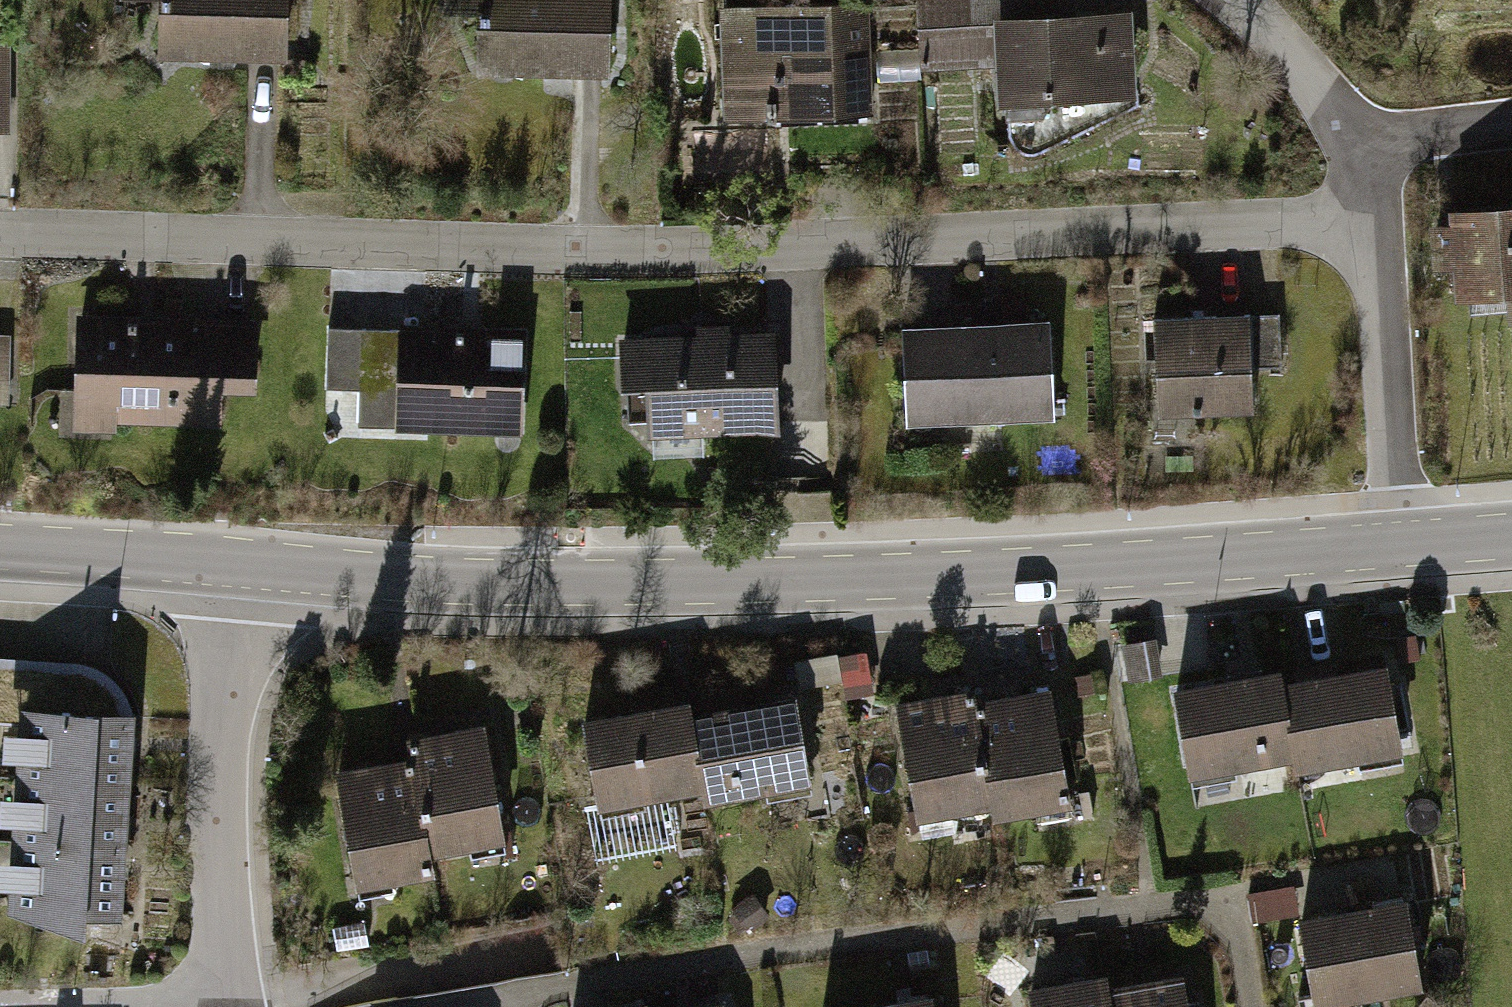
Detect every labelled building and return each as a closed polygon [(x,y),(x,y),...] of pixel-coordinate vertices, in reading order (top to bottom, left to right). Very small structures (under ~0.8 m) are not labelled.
[(18,132),(19,0),(0,0),(0,131),(18,132)] [(295,58),(295,0),(166,0),(166,56),(295,58)] [(616,75),(617,0),(456,0),(456,11),(488,11),(487,73),(616,75)] [(728,5),(735,117),(883,107),(876,0),(797,0),(728,5)] [(926,65),(1010,61),(1013,104),(1060,102),(1061,129),(1109,126),(1108,99),(1148,97),(1143,5),(1060,9),(1059,0),(923,0),(926,65)] [(1459,203),(1462,290),(1511,288),(1511,201),(1459,203)] [(262,315),(81,314),(81,432),(121,432),(121,422),(159,422),(159,435),(206,435),(206,422),(234,423),(234,380),(262,380),(262,315)] [(1263,315),(1151,321),(1156,411),(1267,406),(1263,315)] [(1062,318),(904,325),(909,423),(1066,416),(1062,318)] [(529,323),(335,325),(335,385),(367,385),(367,427),(530,426),(529,323)] [(788,328),(620,334),(622,394),(648,393),(650,435),(791,429),(788,328)] [(21,404),(19,330),(0,330),(0,404),(21,404)] [(1157,637),(1129,642),(1134,677),(1163,672),(1157,637)] [(28,719),(13,907),(79,928),(80,911),(115,913),(127,714),(123,698),(111,683),(96,671),(77,667),(0,662),(0,718),(28,719)] [(1395,663),(1285,685),(1298,749),(1302,767),(1411,745),(1395,663)] [(1282,668),(1172,690),(1188,771),(1298,749),(1285,685),(1282,668)] [(977,684),(898,699),(919,810),(998,795),(980,699),(977,684)] [(1059,684),(980,699),(998,795),(1002,810),(1081,795),(1059,684)] [(809,692),(699,714),(712,778),(716,795),(826,773),(809,692)] [(696,696),(586,719),(603,800),(712,778),(699,714),(696,696)] [(495,728),(415,744),(418,761),(437,855),(516,839),(495,728)] [(418,761),(339,776),(360,887),(440,872),(437,855),(418,761)] [(754,927),(777,910),(761,889),(738,906),(754,927)] [(1305,913),(1318,995),(1433,978),(1420,895),(1305,913)] [(371,918),(336,925),(341,950),(376,943),(371,918)] [(1032,988),(1036,1006),(1118,1006),(1114,988),(1111,973),(1032,988)] [(1114,988),(1118,1006),(1200,1006),(1193,973),(1114,988)] [(859,1006),(943,1006),(940,991),(859,1006)]
